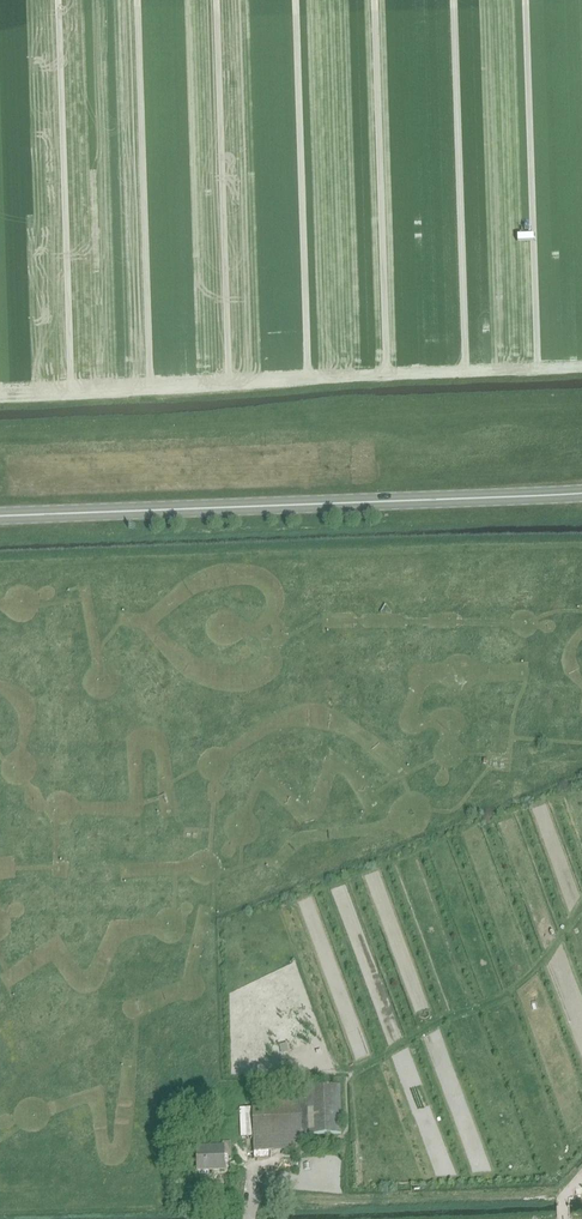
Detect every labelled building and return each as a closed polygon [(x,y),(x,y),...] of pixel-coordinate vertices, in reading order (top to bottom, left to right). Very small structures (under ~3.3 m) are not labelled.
[(303,1150),(302,1136),(342,1134),(340,1090),(339,1087),(307,1088),(307,1100),(239,1103),(241,1147),(254,1147),(254,1152),(303,1150)] [(198,1171),(225,1170),(224,1160),(231,1160),(231,1144),(225,1144),(225,1146),(197,1148),(198,1171)]
